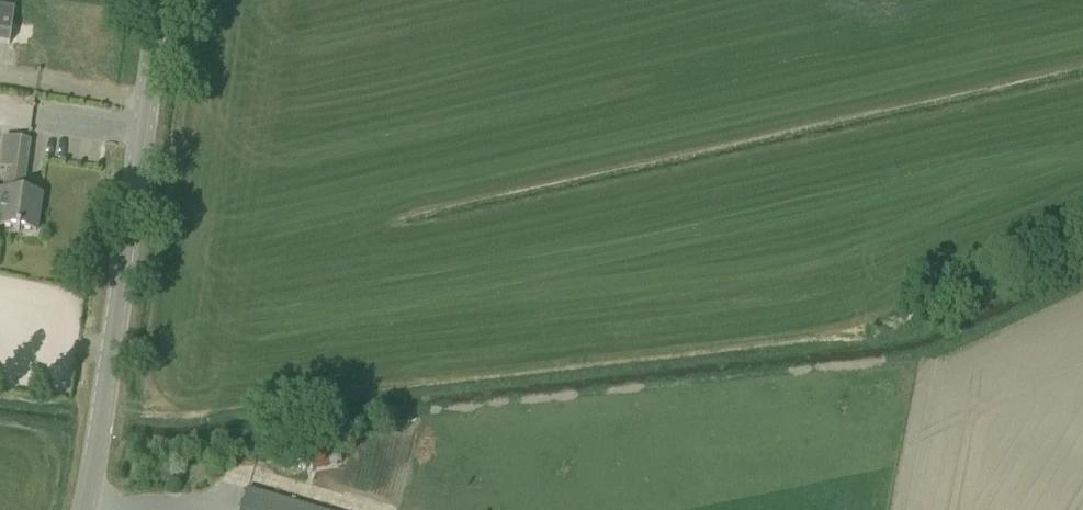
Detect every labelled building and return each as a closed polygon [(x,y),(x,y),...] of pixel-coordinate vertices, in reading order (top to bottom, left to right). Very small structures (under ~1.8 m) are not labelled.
[(9,44),(15,9),(0,7),(0,43),(9,44)] [(14,228),(35,231),(40,197),(22,194),(30,142),(11,139),(7,169),(3,192),(0,192),(0,226),(14,228)] [(247,490),(241,509),(318,509),(247,490)]
